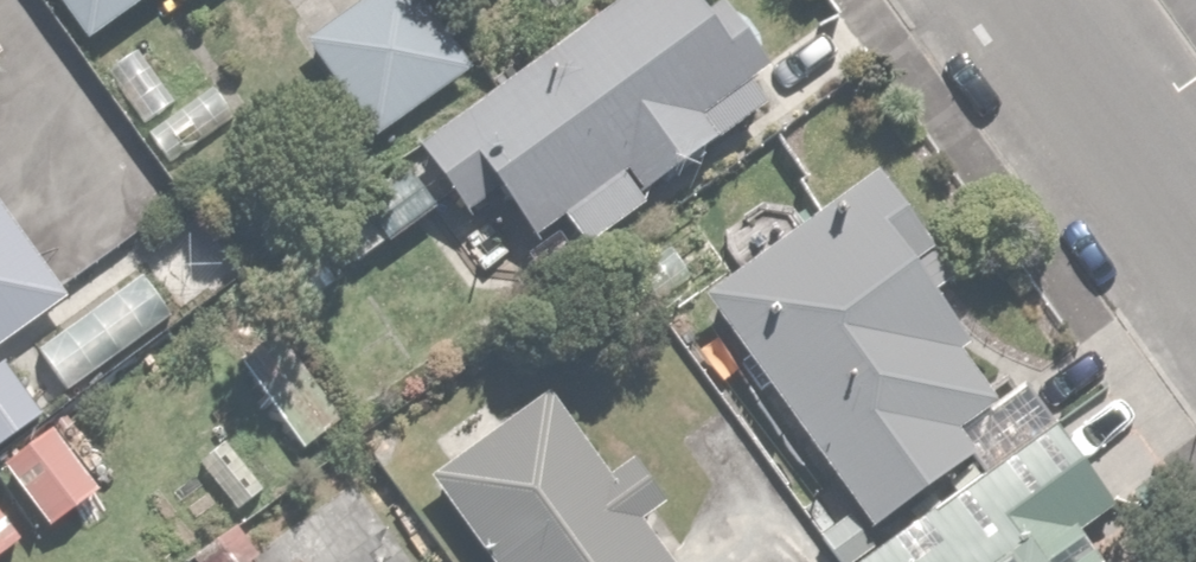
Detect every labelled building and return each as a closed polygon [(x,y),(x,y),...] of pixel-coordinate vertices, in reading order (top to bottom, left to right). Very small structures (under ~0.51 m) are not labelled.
[(85,36),(136,0),(60,0),(85,36)] [(310,37),(374,119),(464,49),(426,0),(358,0),(310,37)] [(691,0),(629,0),(419,141),(468,214),(506,189),(535,232),(565,212),(587,245),(718,157),(707,140),(764,102),(746,76),(769,61),(728,1),(703,18),(691,0)] [(849,191),(703,295),(858,515),(952,448),(976,481),(1058,423),(1026,378),(996,399),(849,191)] [(63,297),(0,209),(0,343),(63,297)] [(33,406),(0,360),(0,430),(33,406)] [(540,394),(431,470),(495,561),(657,561),(540,394)] [(50,421),(2,459),(48,517),(96,480),(50,421)] [(914,561),(1031,561),(995,508),(914,561)]
